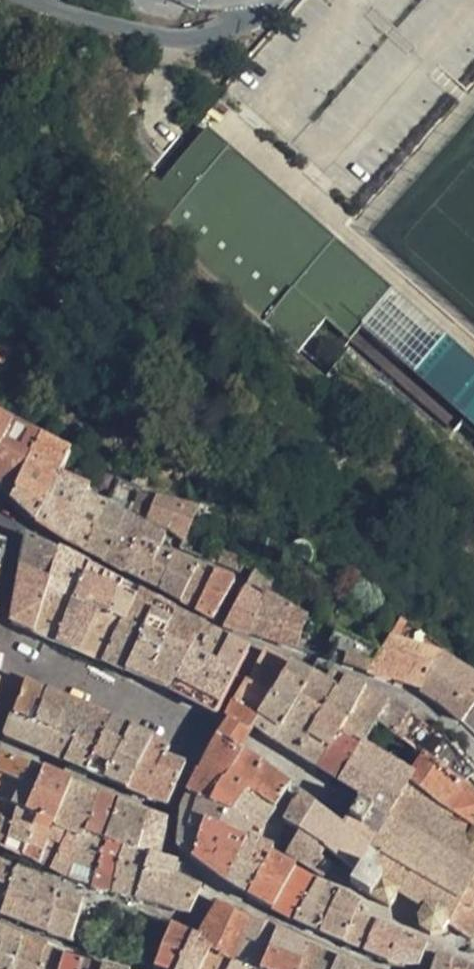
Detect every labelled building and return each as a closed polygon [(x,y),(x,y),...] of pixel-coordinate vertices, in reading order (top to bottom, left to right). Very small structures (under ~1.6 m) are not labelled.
[(465,350),(443,331),(392,286),(366,264),(358,257),(333,235),(209,125),(199,137),(191,130),(155,171),(128,201),(327,376),(351,349),(449,436),(455,428),(473,445),(473,359),(465,350)] [(0,342),(0,364),(1,365),(12,352),(0,342)] [(16,425),(0,416),(0,457),(16,425)] [(36,418),(29,432),(44,440),(57,448),(64,433),(36,418)] [(44,440),(29,432),(16,425),(0,457),(0,488),(12,503),(44,440)] [(71,460),(73,456),(57,448),(44,440),(12,503),(38,527),(61,480),(71,460)] [(66,544),(88,501),(91,494),(61,480),(38,527),(66,544)] [(87,556),(107,511),(88,501),(66,544),(68,545),(87,556)] [(187,540),(200,513),(186,509),(157,501),(148,520),(149,520),(187,540)] [(108,567),(127,520),(107,511),(87,556),(108,567)] [(146,530),(127,520),(108,567),(126,576),(146,530)] [(146,530),(126,576),(146,586),(162,553),(168,542),(146,530)] [(1,580),(9,541),(0,538),(0,579),(1,580)] [(24,573),(52,586),(60,555),(29,539),(24,568),(24,573)] [(162,553),(146,586),(161,593),(177,559),(162,553)] [(242,577),(247,568),(225,554),(219,567),(242,577)] [(39,626),(61,635),(64,628),(89,570),(60,555),(52,586),(39,626)] [(177,559),(161,593),(162,594),(181,605),(200,568),(178,558),(177,559)] [(200,568),(181,605),(194,613),(196,614),(215,575),(200,568)] [(64,628),(61,635),(107,656),(122,626),(125,627),(140,597),(90,571),(89,570),(64,628)] [(16,615),(39,626),(52,586),(24,573),(16,615)] [(272,586),(256,574),(246,591),(265,603),(250,636),(253,637),(297,652),(308,621),(267,597),(272,586)] [(215,575),(196,614),(213,623),(237,585),(215,575)] [(265,603),(246,591),(243,597),(225,628),(250,636),(265,603)] [(130,667),(159,606),(140,597),(125,627),(122,626),(107,656),(130,667)] [(151,675),(176,616),(159,607),(159,606),(130,667),(151,675)] [(14,626),(36,636),(39,626),(16,615),(14,626)] [(199,658),(212,635),(176,616),(151,675),(176,685),(194,655),(199,658)] [(407,630),(400,625),(390,643),(397,645),(407,630)] [(57,645),(61,635),(39,626),(36,636),(57,645)] [(57,645),(103,666),(107,656),(61,635),(57,645)] [(176,685),(221,708),(250,655),(212,635),(199,658),(194,655),(176,685)] [(397,645),(390,643),(374,669),(369,677),(392,685),(393,683),(423,694),(438,667),(442,661),(397,645)] [(266,653),(248,685),(271,699),(290,668),(266,653)] [(126,676),(130,667),(107,656),(103,666),(125,676),(126,676)] [(347,660),(343,668),(345,669),(369,677),(374,669),(347,660)] [(253,730),(276,744),(317,676),(292,664),(290,668),(271,699),(253,730)] [(126,676),(148,685),(151,675),(130,667),(126,676)] [(421,696),(452,717),(462,726),(473,712),(473,696),(438,667),(423,694),(421,696)] [(276,744),(297,758),(345,683),(347,681),(318,673),(317,676),(276,744)] [(171,693),(176,685),(151,675),(148,685),(171,693)] [(368,692),(345,683),(297,758),(318,771),(338,740),(368,692)] [(23,694),(44,703),(48,694),(27,685),(23,694)] [(216,717),(221,708),(176,685),(171,693),(216,717)] [(250,735),(253,730),(271,699),(248,685),(227,720),(231,722),(231,724),(250,735)] [(368,692),(338,740),(359,752),(363,747),(379,721),(391,704),(368,692)] [(35,726),(44,703),(23,694),(14,717),(35,726)] [(44,703),(65,713),(69,703),(48,694),(44,703)] [(26,748),(46,757),(65,713),(44,703),(35,726),(26,748)] [(65,713),(87,722),(92,712),(69,703),(65,713)] [(398,707),(391,704),(379,721),(397,736),(411,716),(398,707)] [(92,712),(87,722),(107,731),(112,721),(92,712)] [(462,726),(473,738),(473,712),(462,726)] [(46,757),(64,765),(87,722),(65,713),(46,757)] [(397,736),(425,759),(463,790),(466,786),(473,780),(473,779),(441,741),(411,716),(397,736)] [(5,739),(26,748),(35,726),(14,717),(5,739)] [(112,721),(107,731),(126,740),(131,730),(112,721)] [(87,722),(64,765),(81,772),(85,775),(107,731),(87,722)] [(250,735),(231,724),(225,731),(219,739),(239,751),(244,743),(250,735)] [(126,740),(149,751),(154,741),(131,730),(126,740)] [(107,731),(85,775),(103,783),(126,740),(107,731)] [(219,739),(203,767),(247,793),(274,811),(291,788),(263,766),(239,751),(219,739)] [(126,740),(103,783),(127,793),(149,751),(126,740)] [(338,784),(359,752),(338,740),(318,771),(338,784)] [(149,751),(164,758),(169,749),(154,741),(149,751)] [(386,820),(410,782),(412,779),(363,747),(359,752),(338,784),(360,797),(360,804),(386,820)] [(149,751),(127,793),(147,802),(167,806),(184,767),(164,758),(149,751)] [(32,767),(1,754),(0,758),(0,776),(22,786),(24,786),(32,767)] [(425,759),(412,779),(410,782),(447,811),(463,790),(425,759)] [(26,814),(44,772),(32,767),(24,786),(22,786),(12,807),(17,810),(18,810),(26,814)] [(186,794),(188,795),(233,816),(247,793),(203,767),(199,774),(196,773),(186,794)] [(52,827),(55,828),(73,784),(50,774),(44,772),(26,814),(37,819),(52,827)] [(12,807),(22,786),(0,776),(0,802),(11,806),(12,807)] [(350,820),(377,841),(357,876),(351,887),(390,911),(399,896),(422,911),(417,918),(420,930),(431,937),(443,935),(448,926),(473,942),(473,940),(473,831),(447,811),(410,782),(386,820),(360,804),(350,820)] [(55,828),(68,833),(69,832),(86,790),(73,784),(55,828)] [(84,840),(86,835),(87,833),(99,795),(86,790),(69,832),(68,833),(84,840)] [(447,811),(473,831),(473,799),(463,790),(447,811)] [(259,834),(274,811),(247,793),(233,816),(252,829),(259,834)] [(106,841),(119,802),(99,795),(87,833),(86,835),(104,841),(106,841)] [(247,839),(252,829),(233,816),(188,795),(182,810),(178,848),(192,859),(206,822),(247,839)] [(284,825),(300,834),(316,809),(300,796),(284,825)] [(6,850),(18,810),(17,810),(12,807),(11,806),(0,802),(0,847),(6,850)] [(138,854),(147,813),(119,802),(106,841),(110,843),(125,849),(133,852),(138,854)] [(24,858),(25,858),(37,819),(26,814),(18,810),(6,850),(24,858)] [(160,859),(167,820),(147,813),(138,854),(149,858),(150,856),(160,859)] [(51,871),(68,833),(55,828),(52,827),(37,819),(25,858),(48,869),(51,871)] [(250,840),(247,839),(206,822),(192,859),(228,886),(250,840)] [(68,880),(69,880),(84,840),(68,833),(51,871),(68,880)] [(322,861),(327,853),(320,848),(300,834),(286,855),(325,881),(333,868),(322,861)] [(69,880),(93,889),(110,843),(106,841),(104,841),(86,835),(84,840),(69,880)] [(274,849),(250,840),(228,886),(248,898),(270,856),(274,849)] [(93,889),(113,894),(125,849),(110,843),(93,889)] [(136,901),(145,871),(149,858),(138,854),(133,852),(125,849),(113,894),(136,901)] [(338,862),(354,873),(363,859),(347,849),(338,862)] [(175,877),(179,864),(160,859),(150,856),(149,858),(145,871),(175,878),(175,877)] [(290,867),(270,856),(248,898),(262,906),(273,911),(296,870),(290,867)] [(18,870),(0,862),(0,888),(10,891),(18,870)] [(32,904),(40,880),(18,870),(10,891),(9,895),(32,904)] [(317,882),(296,870),(273,911),(294,922),(317,882)] [(165,908),(175,878),(145,871),(136,901),(146,903),(165,909),(165,908)] [(190,916),(203,889),(175,877),(175,878),(165,908),(190,916)] [(49,936),(60,889),(59,889),(40,880),(32,904),(9,895),(1,918),(49,936)] [(325,887),(317,882),(294,922),(315,931),(320,933),(338,894),(325,887)] [(1,918),(9,895),(10,891),(0,888),(0,917),(1,918)] [(85,898),(60,889),(49,936),(72,943),(85,898)] [(328,937),(344,944),(356,916),(360,907),(349,900),(338,894),(320,933),(328,937)] [(193,936),(178,968),(203,968),(211,953),(230,964),(234,966),(251,921),(232,911),(217,903),(201,939),(197,938),(193,936)] [(376,924),(356,916),(344,944),(363,952),(376,924)] [(251,921),(234,966),(230,964),(228,968),(263,968),(278,932),(261,925),(251,921)] [(428,947),(376,924),(363,952),(388,963),(419,968),(428,947)] [(155,968),(178,968),(193,936),(172,925),(155,968)] [(3,930),(0,937),(0,968),(14,968),(24,939),(3,930)] [(278,932),(263,968),(303,968),(310,947),(301,943),(284,934),(278,932)] [(24,939),(14,968),(40,968),(46,948),(24,939)] [(310,947),(303,968),(334,968),(338,960),(332,957),(317,951),(310,947)] [(46,948),(40,968),(60,968),(64,956),(46,948)] [(230,964),(211,953),(203,968),(228,968),(230,964)] [(64,956),(60,968),(80,968),(83,962),(64,956)] [(434,968),(472,968),(468,968),(438,958),(434,968)] [(338,960),(334,968),(358,968),(338,960)]
